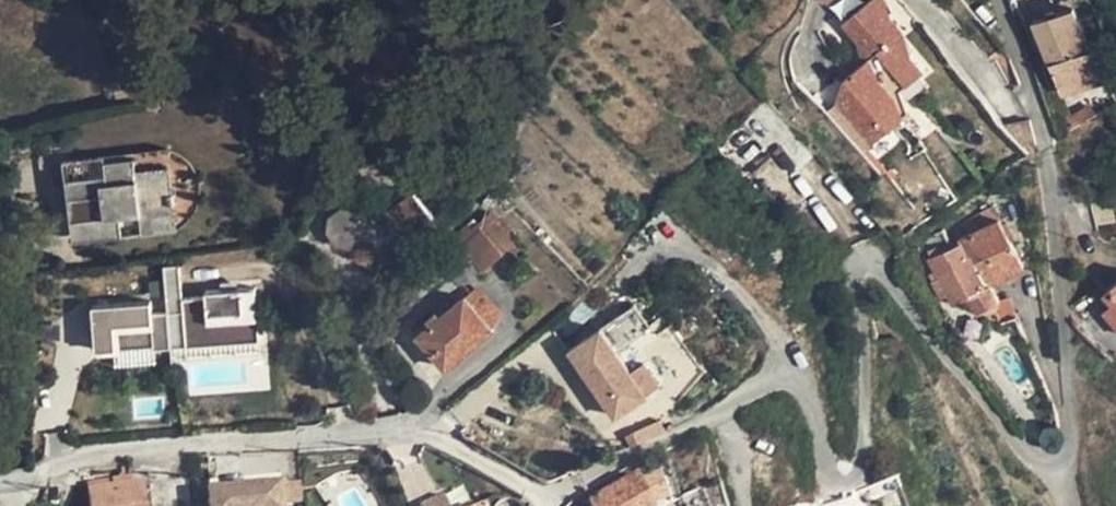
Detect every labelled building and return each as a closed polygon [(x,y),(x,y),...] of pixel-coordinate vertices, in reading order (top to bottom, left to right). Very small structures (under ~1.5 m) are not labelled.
[(832,5),(836,8),(844,0),(827,0),(832,5)] [(906,91),(923,78),(913,63),(897,42),(905,36),(895,22),(881,0),(879,0),(846,24),(863,47),(871,58),(864,62),(840,79),(846,89),(829,103),(860,145),(898,116),(889,103),(906,91)] [(895,22),(900,18),(892,0),(881,0),(895,22)] [(1034,18),(1060,83),(1103,65),(1093,41),(1090,42),(1073,3),(1034,18)] [(917,59),(905,36),(897,42),(913,63),(917,59)] [(1106,73),(1103,65),(1060,83),(1063,90),(1106,73)] [(840,79),(829,103),(846,89),(840,79)] [(1048,87),(1063,134),(1096,113),(1088,103),(1071,115),(1064,97),(1059,99),(1053,85),(1048,87)] [(914,105),(906,91),(889,103),(898,116),(914,105)] [(134,149),(134,154),(136,166),(167,162),(174,221),(175,227),(187,220),(194,213),(199,203),(202,183),(199,174),(193,164),(187,156),(178,151),(170,148),(160,147),(134,149)] [(136,166),(134,154),(63,162),(73,234),(123,227),(143,217),(147,224),(174,221),(167,162),(136,166)] [(413,189),(394,202),(391,198),(384,204),(375,215),(369,220),(360,209),(342,205),(329,215),(327,231),(335,242),(351,246),(362,238),(367,239),(375,249),(388,239),(399,252),(438,221),(413,189)] [(934,297),(940,294),(947,291),(957,299),(973,311),(995,301),(987,284),(1024,265),(992,205),(953,225),(960,239),(922,259),(932,276),(925,281),(934,297)] [(490,210),(473,225),(477,231),(482,226),(504,250),(515,240),(490,210)] [(123,227),(147,224),(143,217),(123,227)] [(456,236),(463,245),(477,231),(473,225),(470,223),(456,236)] [(482,249),(493,261),(504,250),(482,226),(477,231),(463,245),(445,261),(462,281),(475,277),(487,266),(476,254),(482,249)] [(1076,244),(1064,245),(1066,265),(1079,264),(1076,244)] [(487,266),(493,261),(482,249),(476,254),(487,266)] [(177,299),(268,291),(266,267),(175,275),(177,299)] [(273,267),(266,267),(268,291),(276,291),(273,267)] [(1089,321),(1103,309),(1111,302),(1104,293),(1093,281),(1072,299),(1089,321)] [(1104,293),(1111,302),(1103,309),(1115,324),(1115,282),(1104,293)] [(479,284),(467,294),(493,327),(503,311),(479,284)] [(947,305),(957,299),(947,291),(940,294),(947,305)] [(493,327),(467,294),(442,315),(433,322),(420,333),(446,365),(493,327)] [(649,327),(632,303),(567,348),(613,413),(656,384),(640,361),(628,368),(614,350),(649,327)] [(428,317),(433,322),(442,315),(437,309),(428,317)] [(1091,388),(1083,396),(1102,414),(1109,406),(1091,388)] [(660,419),(634,430),(637,439),(664,428),(660,419)] [(1103,459),(1109,471),(1115,468),(1115,460),(1114,456),(1103,459)] [(610,481),(615,490),(632,480),(627,471),(610,481)] [(615,490),(589,505),(652,505),(636,478),(632,480),(615,490)] [(87,484),(88,491),(128,487),(128,479),(87,484)] [(282,483),(209,487),(210,505),(283,505),(282,483)] [(142,485),(128,487),(88,491),(89,505),(144,505),(142,485)] [(683,493),(688,505),(713,505),(708,491),(702,487),(683,493)] [(445,491),(421,504),(422,505),(452,505),(445,491)]
